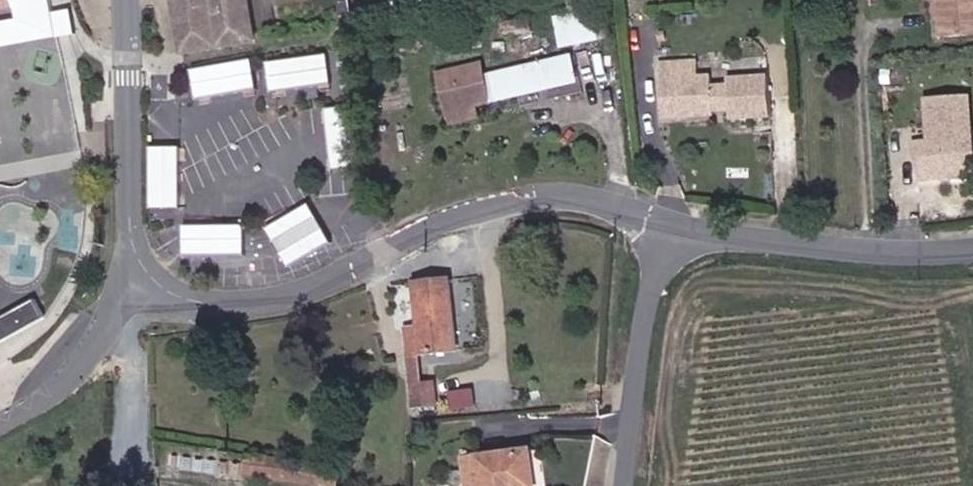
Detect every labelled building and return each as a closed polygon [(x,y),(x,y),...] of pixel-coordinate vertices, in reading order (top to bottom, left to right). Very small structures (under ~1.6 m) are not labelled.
[(64,0),(0,0),(0,11),(64,1),(64,0)] [(195,52),(270,42),(265,0),(185,0),(195,52)] [(606,10),(578,15),(587,47),(614,42),(606,10)] [(497,61),(448,71),(459,127),(491,123),(487,108),(593,86),(583,56),(500,76),(497,61)] [(710,64),(668,65),(669,121),(784,118),(781,77),(743,79),(741,86),(727,88),(725,79),(713,79),(710,64)] [(908,136),(964,139),(970,77),(927,76),(924,114),(909,115),(908,136)] [(472,353),(460,279),(421,283),(424,327),(411,330),(420,407),(449,404),(446,379),(431,380),(427,358),(472,353)] [(536,448),(485,460),(491,485),(547,485),(536,448)]
